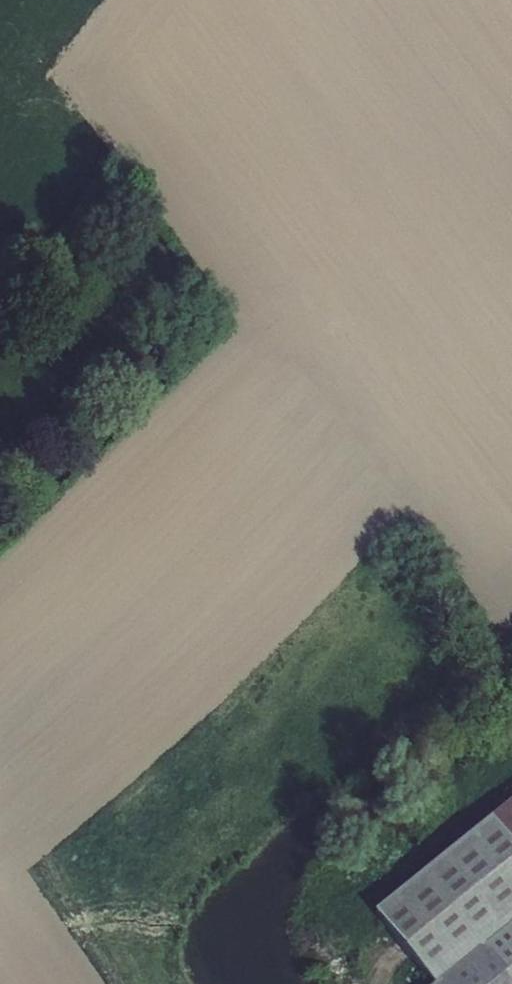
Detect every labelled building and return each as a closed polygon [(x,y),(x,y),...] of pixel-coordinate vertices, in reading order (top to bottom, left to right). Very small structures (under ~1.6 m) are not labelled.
[(437,983),(511,983),(511,929),(508,924),(511,921),(511,835),(496,815),(378,909),(437,983)]
